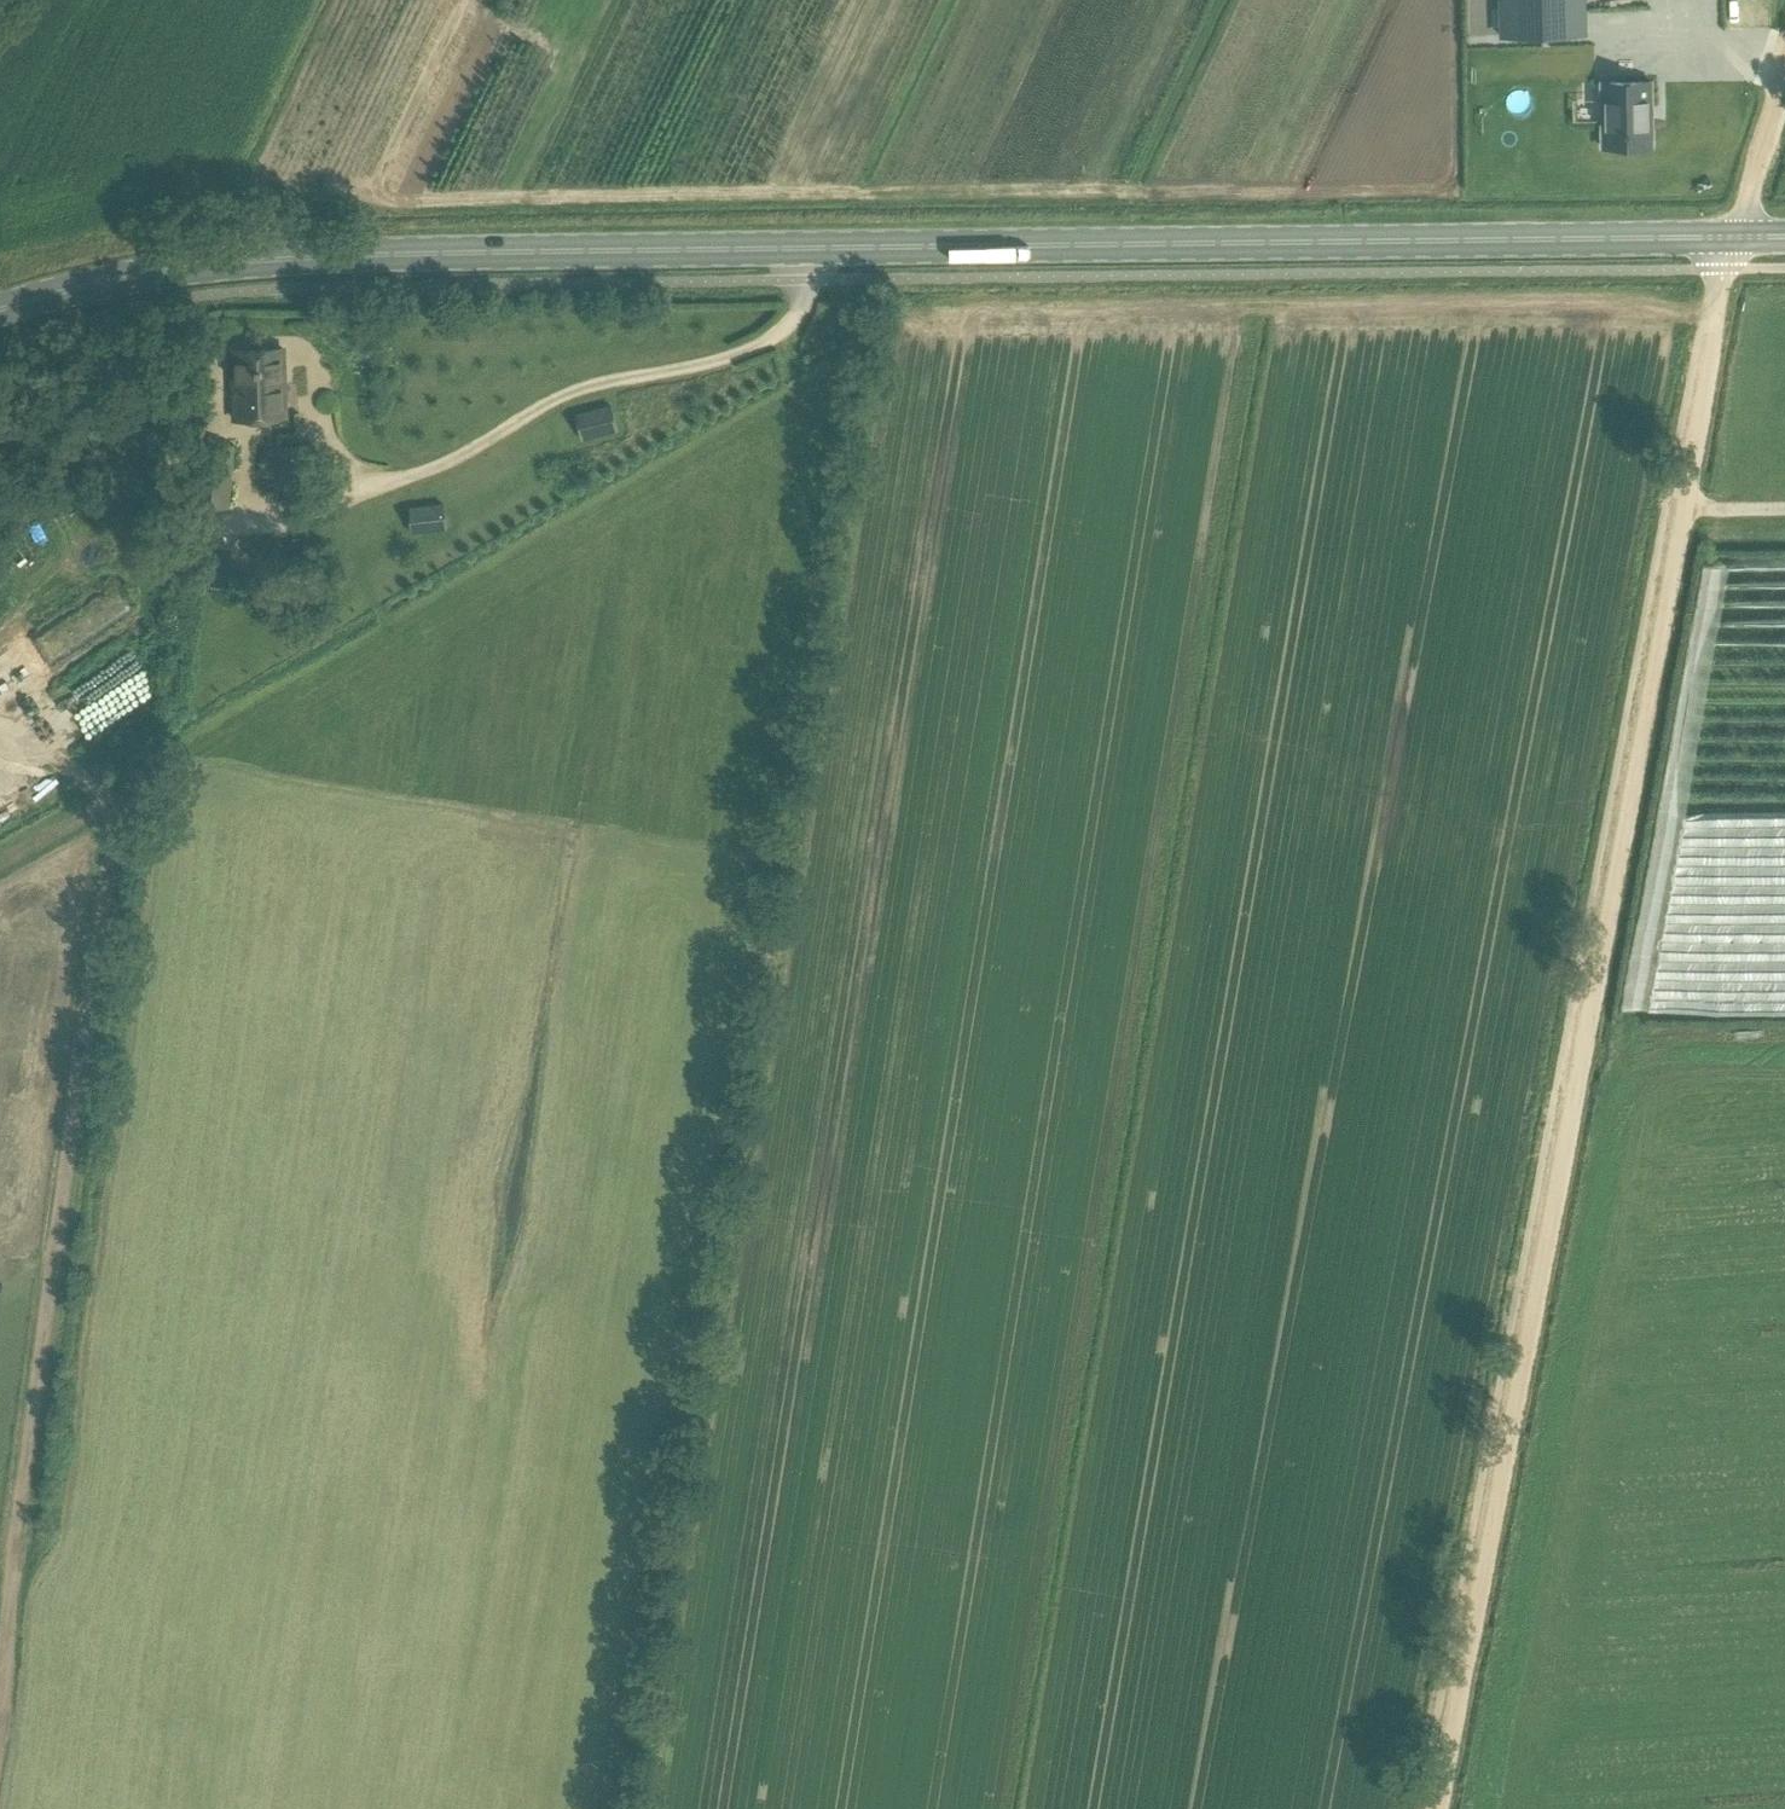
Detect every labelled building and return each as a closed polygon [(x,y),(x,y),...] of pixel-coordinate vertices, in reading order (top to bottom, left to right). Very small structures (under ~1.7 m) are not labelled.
[(1583,0),(1500,0),(1501,36),(1584,33),(1583,0)] [(1651,80),(1602,81),(1604,145),(1653,144),(1651,80)] [(283,347),(232,349),(234,419),(285,418),(283,347)] [(610,405),(575,415),(582,439),(617,429),(610,405)] [(202,443),(196,503),(229,506),(235,446),(202,443)] [(443,502),(408,506),(411,533),(446,530),(443,502)]
